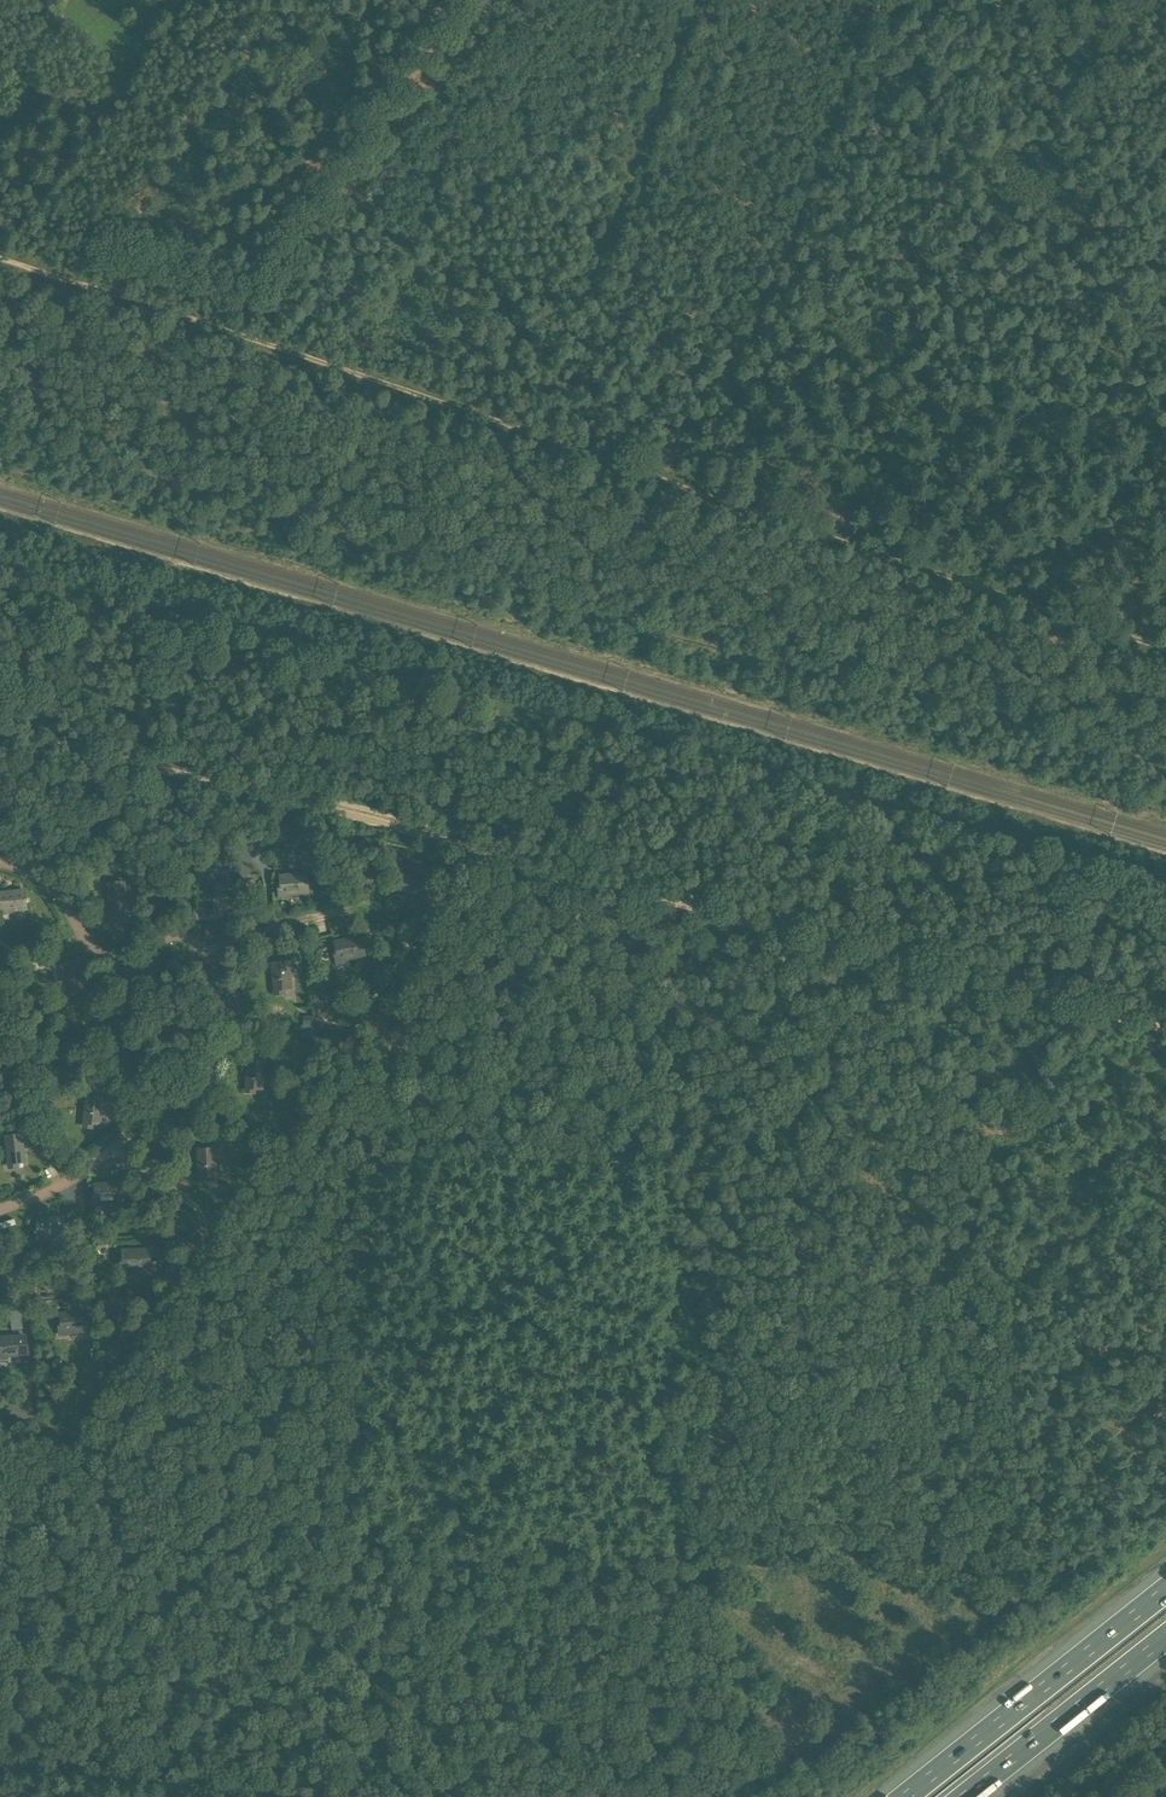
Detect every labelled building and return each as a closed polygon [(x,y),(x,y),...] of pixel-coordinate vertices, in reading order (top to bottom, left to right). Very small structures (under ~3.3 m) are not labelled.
[(282,883),(279,884),(280,896),(287,895),(287,894),(308,892),(306,874),(281,876),(282,883)] [(399,882),(396,894),(403,896),(404,894),(423,898),(427,881),(403,875),(401,883),(399,882)] [(124,880),(108,882),(111,910),(127,908),(124,880)] [(207,882),(206,910),(214,910),(216,910),(222,910),(222,882),(207,882)] [(0,901),(0,913),(6,913),(6,911),(26,909),(24,891),(0,893),(0,897),(0,901)] [(338,950),(335,950),(338,962),(345,961),(344,959),(364,954),(360,937),(336,942),(338,950)] [(288,960),(272,962),(275,989),(291,988),(288,960)] [(307,1032),(306,1040),(315,1041),(315,1032),(307,1032)] [(249,1060),(246,1087),(254,1088),(257,1088),(262,1089),(264,1061),(249,1060)] [(87,1099),(84,1126),(100,1128),(102,1100),(87,1099)] [(21,1132),(6,1134),(9,1162),(24,1160),(21,1132)] [(214,1147),(198,1148),(200,1176),(208,1176),(211,1175),(216,1175),(214,1147)] [(97,1192),(94,1192),(95,1205),(102,1204),(102,1202),(122,1201),(121,1183),(96,1184),(97,1192)] [(39,1227),(36,1227),(38,1239),(45,1239),(45,1237),(65,1235),(64,1217),(39,1219),(39,1227)] [(124,1258),(121,1258),(122,1271),(129,1270),(129,1269),(149,1268),(149,1264),(149,1249),(124,1251),(124,1258)] [(62,1322),(60,1322),(60,1334),(68,1334),(67,1332),(88,1330),(87,1312),(62,1314),(62,1322)] [(0,1345),(0,1358),(6,1357),(6,1356),(27,1354),(27,1351),(25,1336),(0,1338),(1,1345),(0,1345)]
